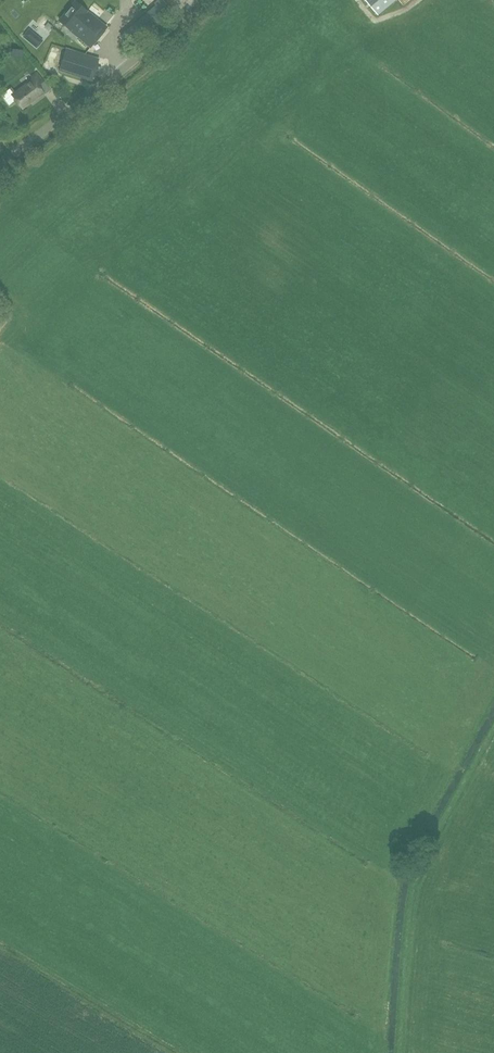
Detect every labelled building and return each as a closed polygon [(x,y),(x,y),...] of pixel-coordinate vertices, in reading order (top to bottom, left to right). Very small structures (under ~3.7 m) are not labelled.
[(378,15),(397,0),(366,0),(378,15)] [(90,48),(107,28),(76,2),(59,21),(90,48)] [(43,41),(29,29),(22,36),(37,48),(43,41)] [(92,81),(99,59),(66,49),(59,70),(92,81)] [(35,100),(44,93),(39,85),(44,81),(38,73),(32,77),(34,79),(13,95),(23,108),(34,99),(35,100)]
